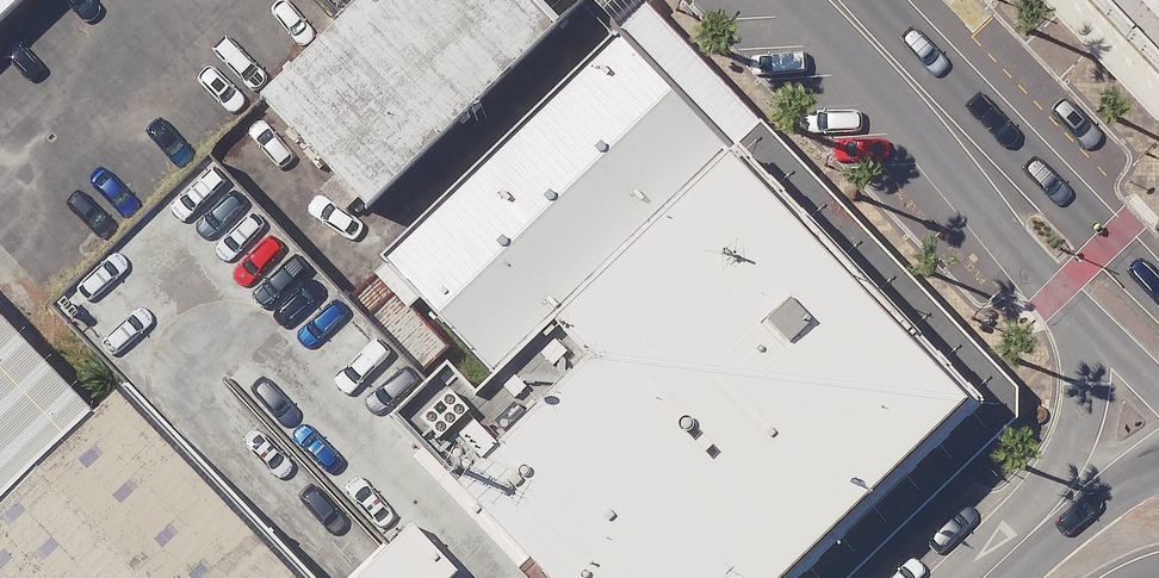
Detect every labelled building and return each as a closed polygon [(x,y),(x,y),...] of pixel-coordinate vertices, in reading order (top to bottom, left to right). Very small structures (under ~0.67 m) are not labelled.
[(2,0),(0,0),(0,23),(12,11),(2,0)] [(471,0),(357,0),(309,45),(207,140),(317,256),(527,60),(471,0)] [(357,0),(267,0),(309,45),(357,0)] [(1158,86),(1158,0),(1072,0),(1158,86)] [(586,79),(251,392),(426,577),(772,577),(923,437),(586,79)] [(41,445),(0,403),(0,483),(41,445)] [(74,426),(0,495),(0,577),(217,577),(74,426)]
